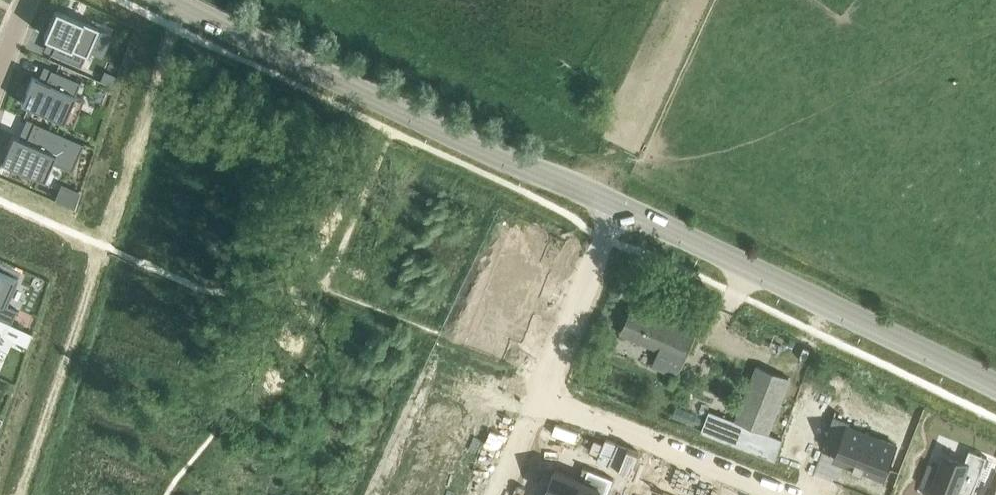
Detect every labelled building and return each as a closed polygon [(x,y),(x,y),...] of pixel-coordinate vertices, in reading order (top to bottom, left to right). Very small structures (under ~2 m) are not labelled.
[(55,8),(44,35),(49,37),(57,41),(51,53),(81,66),(98,26),(55,8)] [(32,76),(21,102),(72,125),(84,98),(75,94),(81,81),(51,69),(46,81),(38,78),(32,76)] [(13,134),(1,161),(44,179),(52,162),(72,170),(84,143),(34,121),(26,140),(19,136),(13,134)] [(512,230),(491,285),(533,302),(547,266),(535,262),(543,242),(512,230)] [(11,323),(17,309),(7,304),(18,279),(0,271),(0,318),(11,323)] [(491,285),(470,341),(501,353),(508,333),(519,338),(533,302),(491,285)] [(677,375),(696,332),(632,305),(621,332),(660,349),(653,365),(677,375)] [(435,397),(434,399),(478,416),(492,380),(449,363),(436,397),(435,397)] [(778,418),(786,400),(751,383),(742,401),(778,418)] [(421,431),(420,433),(464,450),(478,416),(434,399),(422,431),(421,431)] [(834,414),(824,446),(825,446),(826,442),(839,447),(838,451),(835,458),(854,466),(853,468),(854,469),(855,466),(863,469),(862,471),(863,472),(864,470),(884,477),(896,444),(849,426),(851,421),(834,414)] [(698,461),(724,464),(730,424),(704,421),(698,461)] [(744,423),(736,444),(775,459),(783,438),(767,432),(744,423)] [(407,465),(407,467),(450,484),(464,450),(420,433),(408,466),(407,465)] [(930,494),(956,494),(958,491),(968,494),(972,494),(988,456),(970,449),(965,461),(945,454),(930,494)] [(545,490),(557,494),(599,494),(601,489),(608,492),(614,478),(584,466),(580,476),(555,466),(545,490)] [(450,484),(407,467),(396,494),(445,494),(450,484)]
